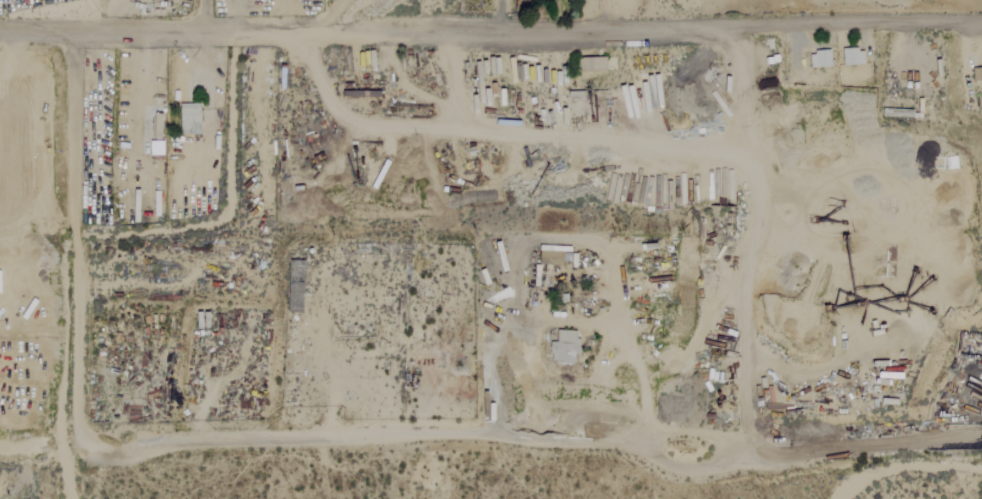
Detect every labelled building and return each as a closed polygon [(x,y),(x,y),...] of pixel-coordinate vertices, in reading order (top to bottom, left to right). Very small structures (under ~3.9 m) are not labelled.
[(845,50),(845,65),(866,64),(866,49),(845,50)] [(832,51),(811,52),(811,67),(832,67),(832,51)] [(585,71),(609,71),(608,57),(585,57),(585,71)] [(201,132),(202,109),(181,108),(181,131),(201,132)] [(541,263),(573,265),(574,252),(541,251),(541,263)] [(291,261),(289,312),(305,313),(307,261),(291,261)] [(580,354),(581,331),(559,331),(559,343),(553,342),(552,363),(576,364),(576,354),(580,354)]
